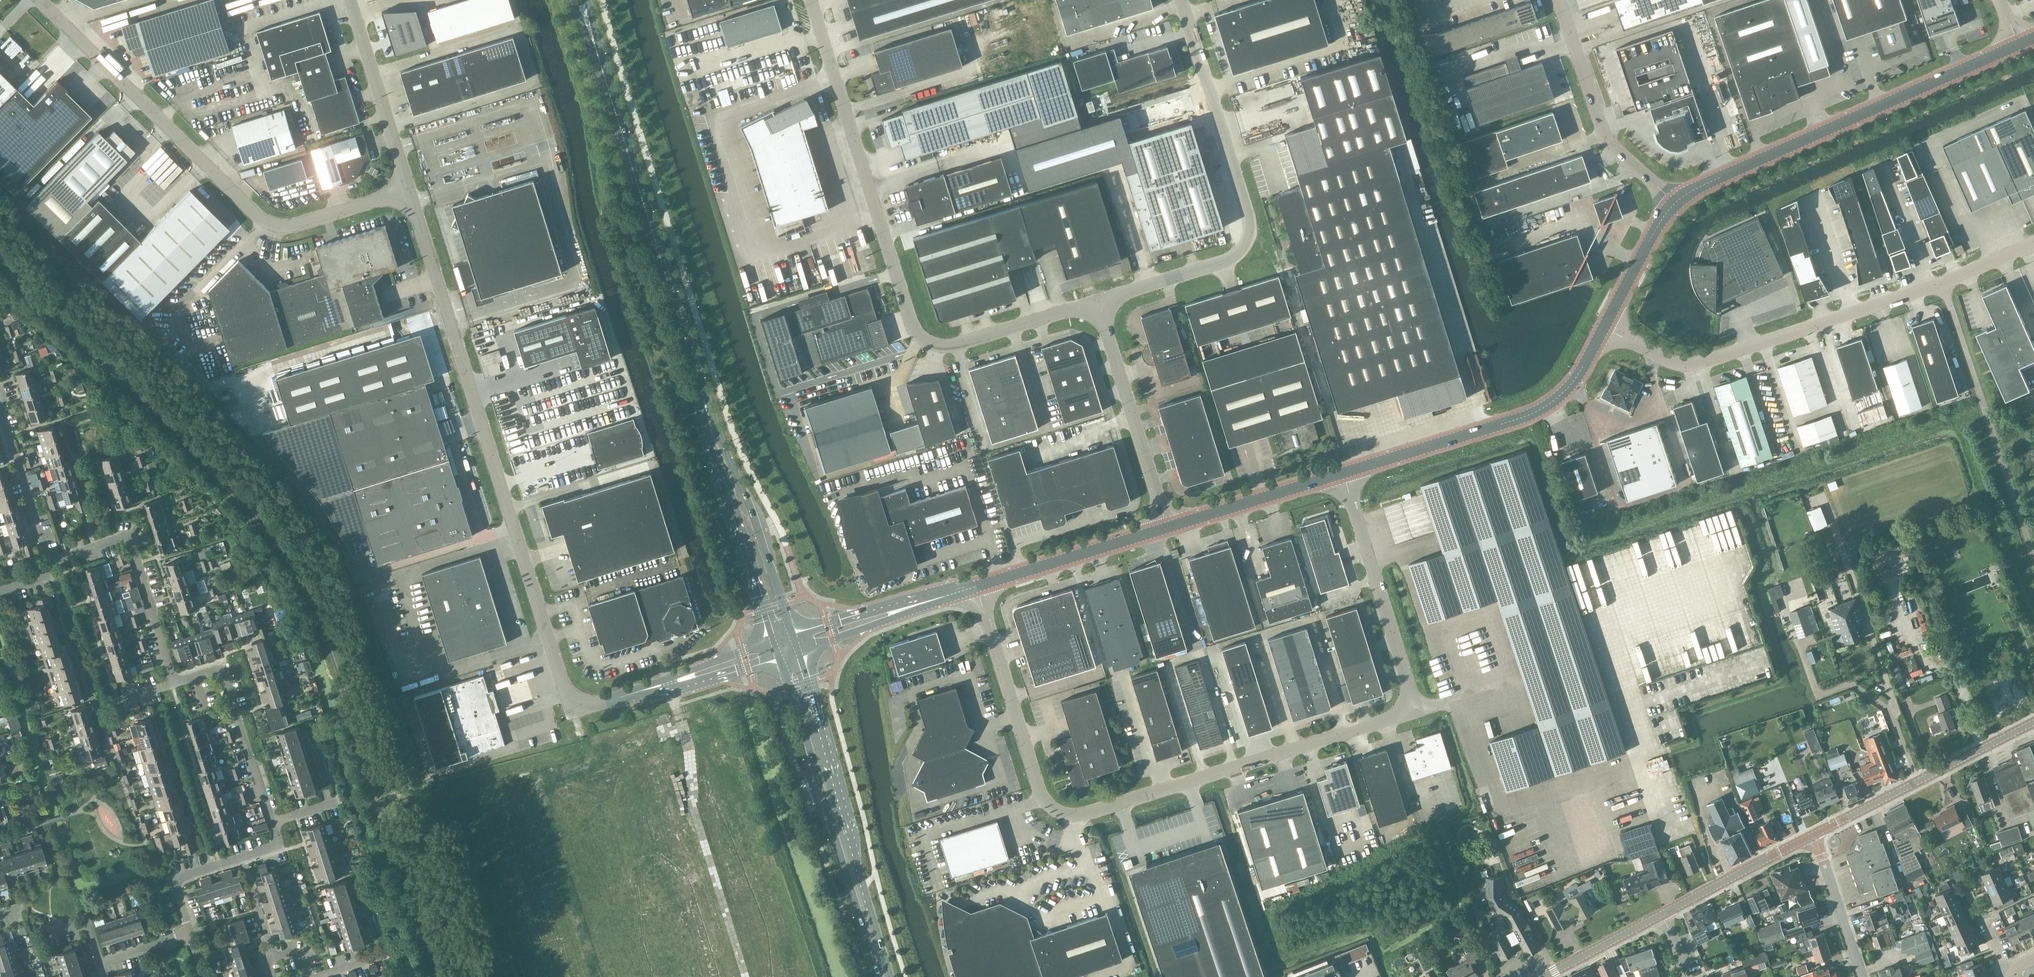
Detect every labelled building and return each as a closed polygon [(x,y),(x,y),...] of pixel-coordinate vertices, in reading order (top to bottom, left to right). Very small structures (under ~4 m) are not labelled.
[(438,42),(515,18),(510,0),(466,0),(428,12),(438,42)] [(693,17),(731,5),(732,6),(732,5),(747,0),(688,0),(693,17)] [(860,39),(985,0),(848,0),(860,39)] [(1067,35),(1153,8),(1151,0),(1056,0),(1067,35)] [(1315,0),(1262,0),(1214,15),(1233,74),(1329,44),(1315,0)] [(1712,0),(1615,0),(1625,29),(1712,0)] [(1796,85),(1813,79),(1813,81),(1814,81),(1813,79),(1830,73),(1830,75),(1831,75),(1828,64),(1830,64),(1808,0),(1763,0),(1715,16),(1750,119),(1764,114),(1763,110),(1800,97),(1796,85)] [(1875,29),(1884,56),(1911,47),(1902,20),(1908,18),(1902,0),(1834,0),(1847,39),(1875,29)] [(1925,19),(1928,28),(1930,35),(1938,33),(1942,31),(1942,30),(1948,28),(1949,29),(1953,28),(1961,25),(1958,18),(1955,8),(1956,8),(1955,8),(1952,0),(1918,0),(1925,19)] [(1442,32),(1439,32),(1421,34),(1421,37),(1428,57),(1537,20),(1531,2),(1442,32)] [(775,4),(720,21),(721,23),(728,47),(735,45),(783,30),(775,4)] [(218,9),(172,24),(168,12),(122,27),(130,49),(132,49),(134,52),(137,56),(147,53),(154,76),(231,52),(218,9)] [(395,11),(382,12),(388,29),(387,29),(387,30),(395,55),(428,45),(417,10),(395,11)] [(332,50),(320,12),(257,31),(272,79),(294,72),(297,81),(302,80),(308,101),(311,100),(322,134),(360,122),(346,77),(335,80),(326,52),(332,50)] [(951,27),(874,51),(881,72),(871,74),(877,94),(896,88),(896,87),(963,66),(951,27)] [(1651,106),(1656,124),(1658,123),(1661,130),(1656,132),(1659,139),(1664,145),(1672,148),(1680,150),(1687,147),(1686,143),(1693,140),(1693,142),(1709,137),(1695,93),(1673,29),(1616,48),(1637,111),(1651,106)] [(852,39),(850,33),(843,35),(845,41),(852,39)] [(401,72),(407,93),(414,115),(527,80),(514,37),(401,72)] [(100,43),(107,49),(110,46),(104,40),(100,43)] [(1115,79),(1119,92),(1176,75),(1167,46),(1110,64),(1106,50),(1073,60),(1082,89),(1115,79)] [(116,51),(112,55),(126,68),(129,64),(116,51)] [(220,62),(245,55),(244,51),(219,57),(220,62)] [(1061,61),(902,110),(903,113),(882,120),(891,147),(911,141),(916,156),(1040,117),(1043,127),(1078,116),(1061,61)] [(1554,99),(1542,63),(1466,88),(1478,124),(1554,99)] [(16,87),(0,103),(0,180),(14,194),(91,117),(65,91),(67,89),(65,87),(57,81),(56,82),(33,105),(16,87)] [(776,226),(776,225),(828,209),(828,210),(829,210),(804,128),(818,124),(813,110),(810,111),(804,99),(775,114),(773,111),(775,110),(774,110),(741,126),(751,148),(776,226)] [(1095,111),(1095,110),(1092,101),(1086,102),(1089,112),(1095,111)] [(1280,108),(1282,116),(1291,114),(1288,105),(1280,108)] [(2033,193),(2033,127),(2026,109),(1943,146),(1952,164),(1951,164),(1952,164),(1972,210),(2009,194),(2013,203),(2033,193)] [(244,164),(297,148),(285,110),(232,126),(244,164)] [(1562,140),(1552,112),(1457,144),(1470,180),(1508,167),(1505,159),(1562,140)] [(1224,228),(1191,123),(1128,142),(1137,171),(1126,174),(1149,251),(1224,228)] [(98,132),(25,205),(87,267),(126,228),(98,199),(91,206),(86,200),(134,151),(114,131),(106,139),(98,132)] [(324,188),(356,178),(364,163),(364,162),(372,159),(364,134),(332,144),(331,144),(312,150),(324,188)] [(1295,274),(1337,412),(1460,374),(1389,145),(1296,174),(1301,188),(1279,194),(1277,198),(1280,206),(1278,208),(1281,210),(1286,226),(1284,228),(1287,230),(1291,243),(1290,244),(1288,248),(1292,250),(1293,249),(1297,263),(1296,265),(1299,267),(1300,272),(1295,274)] [(443,156),(452,156),(452,148),(442,149),(443,156)] [(1908,180),(1915,200),(1923,219),(1937,255),(1952,248),(1951,245),(1955,244),(1913,150),(1899,156),(1908,180)] [(1482,217),(1590,181),(1582,155),(1473,191),(1482,217)] [(1001,156),(944,174),(906,186),(910,199),(908,202),(911,203),(912,207),(911,210),(913,211),(917,224),(956,212),(1013,194),(1001,156)] [(264,171),(270,190),(308,178),(303,159),(264,171)] [(376,176),(378,172),(379,170),(372,167),(369,173),(376,176)] [(1863,173),(1871,197),(1895,269),(1911,264),(1904,248),(1905,247),(1897,228),(1873,168),(1863,173)] [(1839,199),(1860,262),(1858,263),(1860,282),(1884,274),(1851,176),(1830,186),(1836,199),(1839,199)] [(457,217),(453,225),(460,229),(482,298),(563,272),(534,180),(476,198),(469,194),(465,201),(453,205),(457,217)] [(1097,181),(1021,204),(913,238),(938,318),(943,321),(1017,298),(1008,268),(1036,259),(1033,248),(1042,245),(1044,249),(1056,245),(1066,278),(1122,260),(1097,181)] [(190,191),(101,280),(140,318),(228,229),(190,191)] [(1595,203),(1601,222),(1600,224),(1601,225),(1602,222),(1621,216),(1615,197),(1616,194),(1615,194),(1614,196),(1595,203)] [(1819,278),(1798,214),(1800,213),(1797,200),(1776,210),(1806,300),(1830,292),(1821,277),(1819,278)] [(1692,260),(1691,260),(1691,263),(1691,265),(1691,268),(1692,271),(1692,273),(1692,275),(1692,277),(1693,280),(1694,283),(1695,286),(1696,289),(1697,292),(1699,294),(1701,297),(1703,300),(1705,302),(1707,305),(1707,313),(1717,313),(1722,315),(1717,312),(1717,305),(1785,275),(1759,217),(1704,241),(1705,245),(1703,249),(1702,251),(1701,255),(1700,259),(1699,263),(1692,263),(1692,260)] [(386,226),(317,247),(325,274),(271,291),(239,260),(210,290),(232,364),(384,317),(373,283),(384,272),(399,267),(386,226)] [(1577,234),(1497,260),(1511,303),(1570,284),(1570,285),(1571,285),(1572,283),(1591,276),(1584,257),(1586,255),(1585,254),(1584,256),(1577,234)] [(1959,254),(1964,252),(1965,251),(1962,244),(1956,247),(1959,254)] [(2031,390),(2020,367),(2033,361),(2033,344),(2007,284),(1983,295),(1996,326),(1988,330),(1987,328),(1976,333),(2006,401),(2031,390)] [(785,312),(762,319),(780,379),(803,371),(889,344),(889,343),(886,344),(878,320),(882,319),(881,317),(878,319),(868,287),(845,294),(830,299),(802,308),(785,313),(785,312)] [(577,350),(582,366),(582,367),(594,364),(594,363),(612,358),(598,315),(595,306),(566,315),(514,331),(525,366),(577,350)] [(1191,377),(1169,307),(1142,316),(1150,343),(1149,344),(1148,344),(1146,345),(1145,347),(1144,348),(1144,349),(1143,350),(1143,351),(1143,352),(1142,353),(1142,355),(1143,356),(1143,357),(1143,358),(1144,359),(1145,361),(1146,362),(1147,362),(1147,363),(1148,363),(1149,364),(1150,364),(1151,364),(1152,365),(1153,365),(1154,365),(1155,364),(1156,364),(1163,386),(1191,377)] [(1934,319),(1913,326),(1938,402),(1959,395),(1934,319)] [(18,322),(11,324),(11,325),(13,331),(17,329),(20,328),(20,327),(19,322),(18,322)] [(410,337),(411,340),(280,381),(279,378),(277,379),(291,424),(330,412),(331,412),(378,565),(457,540),(457,541),(474,535),(412,337),(410,337)] [(1836,347),(1858,412),(1861,421),(1863,427),(1889,418),(1887,413),(1862,338),(1836,347)] [(1071,339),(1042,348),(1065,422),(1103,410),(1083,345),(1071,339)] [(499,350),(480,355),(484,366),(502,361),(499,350)] [(1225,351),(1208,355),(1214,382),(1251,374),(1249,365),(1238,368),(1235,356),(1229,357),(1231,364),(1228,365),(1225,351)] [(1038,428),(1023,379),(1016,355),(969,369),(992,443),(1038,428)] [(1828,404),(1822,385),(1812,357),(1778,368),(1794,416),(1828,404)] [(1907,359),(1884,367),(1900,414),(1922,407),(1907,359)] [(1323,418),(1305,360),(1211,389),(1229,447),(1275,433),(1281,450),(1299,444),(1300,447),(1303,449),(1311,447),(1313,443),(1312,440),(1319,438),(1314,421),(1323,418)] [(22,372),(15,374),(19,386),(35,382),(31,369),(24,371),(22,372)] [(1603,396),(1629,409),(1642,384),(1616,371),(1603,396)] [(1742,466),(1773,456),(1747,376),(1716,387),(1742,466)] [(38,380),(35,382),(19,386),(23,398),(38,394),(42,392),(38,380)] [(919,423),(890,431),(886,431),(873,391),(862,389),(805,407),(825,471),(896,449),(897,453),(956,435),(939,380),(907,384),(919,423)] [(23,398),(27,410),(42,406),(38,394),(23,398)] [(1225,473),(1200,394),(1174,402),(1167,404),(1159,407),(1166,430),(1165,430),(1169,442),(1176,463),(1181,480),(1182,482),(1184,484),(1187,485),(1189,484),(1225,473)] [(2011,406),(2016,417),(2033,409),(2033,398),(2033,396),(2011,406)] [(1693,400),(1674,407),(1699,480),(1725,472),(1708,420),(1700,423),(1693,400)] [(46,418),(42,406),(27,410),(31,423),(37,421),(38,421),(40,420),(46,418)] [(1798,427),(1804,446),(1838,435),(1832,416),(1798,427)] [(588,433),(599,469),(645,455),(634,419),(588,433)] [(1657,423),(1608,439),(1628,500),(1677,484),(1657,423)] [(41,444),(58,439),(54,426),(51,427),(48,428),(37,432),(41,444)] [(41,444),(45,456),(62,451),(58,439),(41,444)] [(1114,445),(1050,465),(1027,472),(1020,449),(988,459),(1008,523),(1008,524),(1009,525),(1010,526),(1011,526),(1012,526),(1013,526),(1014,526),(1041,517),(1043,525),(1043,526),(1044,527),(1045,527),(1046,528),(1047,528),(1049,528),(1063,523),(1064,523),(1065,522),(1066,521),(1066,520),(1066,518),(1066,517),(1065,513),(1105,500),(1106,505),(1107,506),(1108,507),(1109,507),(1110,508),(1111,508),(1112,508),(1127,504),(1128,503),(1129,502),(1130,501),(1130,500),(1130,499),(1130,498),(1114,445)] [(1444,552),(1410,564),(1429,622),(1498,599),(1540,725),(1491,741),(1507,791),(1627,751),(1527,450),(1422,485),(1425,494),(1438,532),(1444,552)] [(49,469),(54,467),(66,463),(66,462),(62,451),(45,456),(49,469)] [(1587,454),(1586,453),(1561,462),(1562,462),(1574,500),(1599,492),(1586,454),(1587,454)] [(102,460),(106,472),(122,467),(118,455),(111,457),(109,457),(109,458),(102,460)] [(53,480),(58,479),(73,474),(69,462),(66,462),(66,463),(54,467),(49,469),(53,480)] [(106,472),(110,484),(126,479),(122,467),(106,472)] [(564,533),(579,580),(675,550),(651,473),(565,500),(565,498),(543,505),(552,536),(556,535),(557,538),(562,536),(561,534),(564,533)] [(73,474),(58,479),(61,491),(77,486),(73,474)] [(129,491),(126,479),(110,484),(114,496),(129,491)] [(861,494),(862,495),(840,500),(850,543),(855,542),(872,582),(917,564),(918,564),(915,554),(910,552),(913,546),(921,551),(921,550),(921,549),(921,548),(921,547),(921,546),(922,545),(922,544),(923,543),(924,542),(925,541),(927,540),(978,524),(966,486),(910,503),(906,489),(909,488),(907,480),(861,494)] [(6,483),(0,485),(0,498),(10,495),(6,483)] [(82,498),(81,498),(77,486),(61,491),(46,496),(50,510),(58,508),(56,501),(57,499),(61,497),(64,499),(65,504),(75,501),(79,512),(87,510),(82,498)] [(127,506),(133,504),(129,491),(114,496),(118,509),(125,507),(127,506)] [(2,511),(14,507),(10,495),(0,498),(0,512),(2,511)] [(166,511),(162,499),(151,503),(151,502),(148,503),(149,503),(145,504),(149,517),(166,511)] [(21,518),(17,506),(14,507),(2,511),(6,523),(21,518)] [(1815,530),(1828,525),(1820,506),(1808,511),(1815,530)] [(170,523),(166,511),(149,517),(153,529),(170,523)] [(1300,526),(1311,561),(1321,593),(1349,584),(1339,552),(1335,553),(1331,540),(1327,538),(1332,529),(1327,514),(1305,521),(1302,526),(1300,526)] [(6,523),(9,535),(25,530),(21,518),(6,523)] [(153,529),(157,541),(174,535),(170,523),(153,529)] [(29,543),(25,530),(9,535),(0,538),(0,554),(6,552),(4,546),(5,543),(9,542),(12,543),(13,548),(23,545),(27,557),(34,554),(31,542),(29,543)] [(1816,537),(1806,534),(1803,543),(1813,547),(1816,537)] [(1860,544),(1857,534),(1847,536),(1849,547),(1860,544)] [(178,548),(174,535),(157,541),(161,553),(164,552),(167,552),(178,548)] [(1262,546),(1271,575),(1256,579),(1269,622),(1313,608),(1291,537),(1262,546)] [(1256,626),(1231,546),(1229,546),(1228,540),(1208,547),(1209,552),(1189,559),(1214,639),(1256,626)] [(1177,549),(1171,551),(1173,558),(1180,556),(1177,549)] [(123,552),(118,553),(122,565),(127,564),(123,552)] [(251,554),(245,558),(249,563),(254,560),(251,554)] [(507,643),(481,556),(423,574),(449,661),(507,643)] [(170,577),(186,572),(182,559),(175,562),(175,561),(173,562),(166,564),(170,577)] [(1130,571),(1146,622),(1156,656),(1188,646),(1187,646),(1186,646),(1182,630),(1183,630),(1182,629),(1181,630),(1176,613),(1177,613),(1177,612),(1176,613),(1171,596),(1172,596),(1172,595),(1171,595),(1166,579),(1167,579),(1166,578),(1165,578),(1160,562),(1161,562),(1161,561),(1130,571)] [(90,583),(108,577),(113,575),(109,563),(92,568),(90,569),(86,570),(90,583)] [(171,584),(173,584),(174,589),(190,584),(186,572),(170,577),(169,578),(168,579),(169,584),(171,584)] [(262,573),(256,577),(259,582),(265,578),(262,573)] [(126,584),(128,584),(133,582),(131,574),(123,577),(126,584)] [(683,575),(589,605),(601,644),(603,643),(606,653),(642,642),(645,641),(648,635),(654,638),(660,641),(671,638),(673,633),(679,635),(690,632),(696,619),(683,576),(684,576),(683,575)] [(90,583),(94,595),(112,589),(108,577),(90,583)] [(1143,655),(1136,631),(1119,578),(1085,589),(1109,665),(1112,664),(1114,670),(1141,662),(1139,656),(1143,655)] [(190,584),(174,589),(178,601),(193,596),(190,584)] [(1768,589),(1769,591),(1772,600),(1777,598),(1785,595),(1781,584),(1769,588),(1768,589)] [(112,589),(94,595),(98,607),(115,601),(112,589)] [(1072,589),(1021,605),(1017,606),(1016,607),(1014,608),(1014,610),(1013,611),(1013,613),(1014,617),(1035,685),(1096,666),(1072,589)] [(225,593),(218,595),(219,596),(220,601),(227,599),(225,593)] [(19,611),(19,613),(23,611),(26,621),(22,622),(23,626),(27,625),(34,645),(30,646),(31,650),(35,649),(38,659),(43,658),(46,668),(43,669),(44,672),(47,671),(54,692),(51,693),(52,696),(55,695),(58,705),(55,706),(55,707),(70,702),(70,703),(73,702),(83,698),(83,700),(88,699),(86,691),(78,694),(73,680),(81,677),(78,667),(70,670),(68,663),(65,656),(73,654),(70,643),(57,647),(53,633),(61,631),(57,621),(49,623),(45,609),(53,607),(49,596),(36,600),(37,606),(34,606),(34,607),(19,611)] [(132,596),(126,598),(129,610),(135,608),(134,603),(132,596)] [(197,608),(193,596),(178,601),(182,613),(189,611),(191,611),(191,610),(197,608)] [(1838,633),(1842,632),(1846,644),(1865,637),(1861,625),(1865,624),(1856,599),(1837,606),(1837,607),(1830,610),(1838,633)] [(98,607),(102,618),(102,619),(114,615),(119,614),(115,601),(98,607)] [(208,601),(199,602),(201,617),(211,616),(208,601)] [(1326,617),(1353,703),(1383,693),(1357,607),(1326,617)] [(1795,625),(1810,620),(1805,607),(1790,613),(1795,625)] [(285,609),(274,613),(278,624),(288,621),(285,609)] [(233,617),(239,635),(249,631),(243,610),(241,611),(242,614),(233,617)] [(260,628),(265,626),(264,621),(258,623),(254,610),(245,613),(244,610),(243,610),(249,631),(260,628)] [(118,627),(114,615),(102,619),(102,618),(99,619),(103,632),(118,627)] [(218,642),(218,641),(228,638),(222,617),(220,618),(221,620),(212,623),(213,628),(214,628),(218,642)] [(239,635),(233,617),(224,619),(223,617),(222,617),(228,638),(239,635)] [(1810,620),(1795,625),(1799,637),(1814,632),(1810,620)] [(1706,657),(1718,653),(1707,621),(1699,624),(1704,640),(1701,642),(1706,657)] [(118,627),(103,632),(107,644),(122,639),(118,627)] [(218,641),(218,642),(214,628),(213,628),(205,631),(204,628),(202,629),(209,650),(220,647),(218,641)] [(1331,708),(1315,654),(1306,628),(1268,640),(1293,720),(1331,708)] [(209,650),(202,629),(201,629),(202,632),(193,635),(199,653),(209,650)] [(890,645),(894,656),(899,674),(906,672),(946,659),(937,631),(890,645)] [(248,651),(249,656),(275,648),(275,646),(272,647),(267,633),(262,634),(264,639),(252,643),(254,649),(248,651)] [(1731,633),(1726,634),(1729,649),(1734,648),(1731,633)] [(199,653),(193,635),(184,638),(183,635),(181,636),(188,657),(199,653)] [(177,660),(188,657),(181,636),(180,636),(181,639),(172,642),(177,660)] [(111,656),(126,651),(122,639),(107,644),(111,656)] [(1272,728),(1255,673),(1246,641),(1221,649),(1248,735),(1272,728)] [(1935,644),(1907,653),(1909,661),(1937,652),(1935,644)] [(259,664),(276,659),(273,650),(276,649),(275,648),(249,656),(251,661),(257,659),(259,664)] [(278,653),(279,658),(290,656),(288,650),(278,653)] [(1813,650),(1807,652),(1811,663),(1817,661),(1813,650)] [(2006,650),(1997,654),(2001,662),(2010,658),(2006,650)] [(114,668),(130,663),(126,651),(111,656),(114,668)] [(282,668),(281,667),(278,668),(276,659),(259,664),(261,670),(254,672),(256,677),(282,668)] [(309,660),(303,662),(306,671),(312,669),(309,660)] [(1175,667),(1178,676),(1200,749),(1224,742),(1198,660),(1175,667)] [(143,672),(155,669),(153,663),(153,662),(141,666),(143,672)] [(134,675),(130,663),(114,668),(118,680),(125,678),(127,678),(127,677),(134,675)] [(1908,689),(1900,665),(1890,669),(1898,693),(1908,689)] [(266,685),(282,680),(280,671),(282,670),(282,668),(256,677),(257,682),(264,680),(266,685)] [(1131,677),(1151,743),(1157,759),(1182,751),(1157,669),(1131,677)] [(489,691),(484,675),(415,696),(437,767),(506,745),(495,712),(500,710),(493,690),(489,691)] [(282,680),(266,685),(268,691),(261,693),(263,698),(288,689),(288,688),(285,689),(282,680)] [(901,680),(891,683),(894,693),(904,689),(901,680)] [(1347,684),(1341,686),(1346,703),(1352,701),(1347,684)] [(912,784),(925,791),(928,801),(986,783),(983,773),(990,760),(965,747),(971,734),(965,731),(968,725),(956,686),(917,698),(926,727),(914,749),(916,755),(925,759),(912,784)] [(288,689),(263,698),(264,703),(271,701),(272,706),(273,706),(287,702),(289,701),(286,692),(289,691),(288,689)] [(1065,739),(1058,741),(1069,765),(1067,766),(1074,789),(1089,784),(1087,777),(1120,767),(1102,710),(1104,707),(1101,705),(1096,691),(1061,701),(1072,737),(1069,737),(1067,736),(1065,739)] [(1931,725),(1934,733),(1944,729),(1945,730),(1955,726),(1952,716),(1957,714),(1955,707),(1952,709),(1947,694),(1936,698),(1941,712),(1938,713),(1941,721),(1931,725)] [(1831,704),(1841,700),(1840,696),(1829,700),(1831,704)] [(287,702),(273,706),(272,706),(266,708),(269,719),(287,713),(284,704),(287,703),(287,702)] [(90,718),(86,706),(79,708),(77,708),(77,709),(71,711),(75,723),(90,718)] [(269,719),(272,729),(291,724),(288,715),(291,714),(290,712),(287,713),(269,719)] [(13,713),(4,715),(7,723),(16,720),(13,713)] [(209,729),(205,717),(193,720),(191,721),(187,722),(191,735),(209,729)] [(78,735),(94,730),(90,718),(75,723),(78,735)] [(154,731),(150,719),(144,721),(144,720),(141,721),(135,723),(139,736),(154,731)] [(276,744),(277,746),(312,734),(310,729),(301,732),(299,727),(276,734),(279,743),(276,744)] [(195,746),(212,741),(209,729),(191,735),(195,746)] [(94,730),(78,735),(82,747),(98,743),(94,730)] [(155,744),(155,745),(158,744),(154,731),(139,736),(141,743),(139,743),(137,747),(138,749),(143,748),(155,744)] [(1405,753),(1413,779),(1451,767),(1440,732),(1416,739),(1415,739),(1417,746),(1416,750),(1405,753)] [(283,755),(306,748),(304,743),(313,740),(312,734),(277,746),(277,747),(280,746),(283,755)] [(1872,763),(1861,767),(1868,785),(1877,782),(1876,780),(1884,778),(1886,784),(1892,781),(1898,779),(1880,734),(1868,738),(1873,750),(1869,751),(1873,762),(1872,763)] [(1817,735),(1810,737),(1813,743),(1819,740),(1817,735)] [(199,759),(216,753),(212,741),(195,746),(199,759)] [(107,764),(105,757),(104,757),(102,758),(101,755),(102,755),(98,743),(82,747),(67,752),(71,767),(87,762),(86,760),(92,758),(95,768),(107,764)] [(2017,750),(2022,761),(1995,772),(2005,797),(2013,817),(2026,811),(2033,808),(2033,743),(2017,750)] [(155,744),(143,748),(138,749),(142,762),(159,756),(155,745),(155,744)] [(1839,747),(1829,750),(1831,755),(1841,752),(1839,747)] [(283,766),(318,755),(317,750),(307,753),(306,748),(283,755),(286,764),(283,765),(283,766)] [(1358,758),(1379,825),(1408,816),(1387,749),(1358,758)] [(1846,751),(1829,757),(1833,768),(1850,762),(1846,751)] [(220,765),(216,753),(199,759),(203,771),(220,765)] [(290,776),(312,769),(311,763),(320,761),(318,755),(283,766),(284,768),(287,767),(290,776)] [(145,774),(163,768),(159,756),(142,762),(145,774)] [(1317,780),(1328,815),(1357,806),(1360,805),(1346,761),(1325,768),(1327,776),(1317,780)] [(219,779),(224,778),(220,765),(203,771),(200,772),(204,784),(219,779)] [(149,786),(167,780),(163,768),(145,774),(149,786)] [(312,769),(290,776),(292,785),(290,786),(290,787),(325,776),(323,771),(314,774),(312,769)] [(1752,770),(1734,777),(1742,798),(1760,791),(1752,770)] [(1776,786),(1780,784),(1791,780),(1788,771),(1772,776),(1776,786)] [(62,775),(52,778),(54,785),(64,782),(62,775)] [(327,781),(325,776),(290,787),(291,789),(293,788),(296,797),(307,794),(308,798),(317,795),(316,791),(319,790),(317,784),(327,781)] [(1969,786),(1974,789),(1979,805),(1989,802),(1988,798),(1989,797),(1992,797),(1985,776),(1979,779),(1974,776),(1969,786)] [(1840,799),(1831,777),(1813,784),(1818,797),(1822,806),(1840,799)] [(219,779),(204,784),(208,796),(223,791),(219,779)] [(153,798),(170,792),(167,780),(149,786),(153,798)] [(1791,780),(1780,784),(1783,790),(1793,786),(1791,780)] [(1858,782),(1841,788),(1845,797),(1847,803),(1864,797),(1858,782)] [(1238,811),(1262,888),(1327,867),(1303,790),(1238,811)] [(1793,795),(1794,797),(1801,815),(1803,814),(1804,816),(1808,814),(1808,812),(1818,808),(1812,794),(1808,796),(1805,790),(1793,795)] [(227,803),(223,791),(208,796),(211,808),(227,803)] [(174,805),(174,804),(170,792),(153,798),(157,810),(162,809),(174,805)] [(527,797),(516,801),(521,815),(532,811),(527,797)] [(1722,840),(1733,862),(1753,853),(1742,831),(1747,828),(1739,811),(1736,813),(1734,807),(1728,809),(1722,797),(1708,803),(1714,816),(1709,818),(1711,824),(1709,825),(1717,842),(1722,840)] [(1753,798),(1741,803),(1749,821),(1760,816),(1753,798)] [(236,813),(233,802),(227,803),(211,808),(215,821),(219,820),(218,819),(231,815),(236,813)] [(166,821),(181,816),(177,803),(174,804),(174,805),(162,809),(166,821)] [(1360,805),(1357,806),(1360,816),(1368,814),(1364,803),(1360,805)] [(1906,805),(1885,815),(1891,827),(1894,832),(1891,834),(1906,874),(1907,874),(1909,881),(1925,873),(1921,866),(1922,865),(1914,851),(1926,844),(1906,805)] [(9,825),(7,819),(7,818),(3,806),(0,807),(0,827),(9,825)] [(1942,814),(1935,817),(1942,831),(1944,834),(1962,825),(1963,829),(1972,824),(1964,807),(1956,810),(1954,806),(1946,810),(1947,811),(1942,814)] [(222,832),(240,826),(244,825),(240,812),(236,813),(231,815),(218,819),(219,820),(222,832)] [(181,816),(166,821),(170,833),(185,828),(181,816)] [(1009,859),(998,821),(940,838),(952,877),(1009,859)] [(1754,825),(1750,827),(1760,849),(1779,840),(1769,821),(1770,821),(1769,821),(1759,826),(1758,822),(1753,825),(1754,825)] [(310,834),(312,839),(329,834),(326,825),(329,824),(328,822),(302,831),(304,836),(310,834)] [(257,834),(269,830),(266,823),(255,827),(257,834)] [(1639,875),(1625,880),(1629,894),(1642,890),(1645,889),(1644,888),(1654,885),(1654,886),(1656,885),(1670,881),(1665,866),(1664,866),(1650,824),(1621,833),(1629,856),(1633,858),(1640,856),(1645,871),(1638,874),(1639,875)] [(244,838),(240,826),(222,832),(226,844),(230,843),(232,842),(244,838)] [(2023,840),(2020,832),(2018,826),(1998,832),(2003,846),(2023,840)] [(170,833),(154,838),(159,852),(166,850),(164,843),(165,840),(170,839),(172,840),(174,845),(184,842),(188,854),(195,852),(191,839),(189,840),(185,828),(170,833)] [(1855,852),(1847,855),(1861,893),(1877,887),(1880,894),(1903,886),(1900,878),(1896,880),(1883,842),(1881,843),(1877,829),(1859,836),(1861,840),(1858,841),(1854,849),(1855,852)] [(329,834),(312,839),(314,845),(307,847),(309,852),(335,843),(334,842),(331,843),(329,834)] [(31,835),(26,837),(37,872),(39,871),(38,869),(47,866),(40,843),(34,845),(31,835)] [(19,850),(26,872),(35,870),(36,872),(37,872),(26,837),(21,838),(24,848),(19,850)] [(1980,838),(1974,841),(1977,847),(1983,844),(1980,838)] [(1510,849),(1524,844),(1522,839),(1509,844),(1510,849)] [(26,872),(19,850),(13,851),(10,842),(5,844),(16,879),(18,878),(17,875),(26,872)] [(335,843),(309,852),(310,857),(317,855),(319,860),(335,855),(333,846),(335,845),(335,843)] [(2017,852),(2019,856),(2026,853),(2021,843),(2012,845),(2015,852),(2016,852),(2017,852)] [(1,866),(5,879),(14,876),(15,879),(16,879),(5,844),(0,845),(3,855),(0,856),(0,864),(1,866)] [(1689,873),(1700,868),(1693,852),(1690,844),(1683,847),(1679,849),(1682,857),(1689,873)] [(2012,845),(1999,851),(2002,858),(2015,852),(2012,845)] [(1498,848),(1493,850),(1495,856),(1501,854),(1498,848)] [(1132,878),(1138,896),(1136,897),(1163,976),(1265,976),(1228,866),(1226,867),(1220,849),(1132,878)] [(338,864),(335,855),(319,860),(321,866),(314,868),(316,873),(342,864),(341,863),(338,864)] [(1476,855),(1474,858),(1475,863),(1480,863),(1482,860),(1480,856),(1476,855)] [(266,863),(259,866),(261,874),(269,871),(266,863)] [(342,864),(316,873),(317,878),(324,876),(326,881),(342,876),(339,867),(342,866),(342,864)] [(5,879),(1,866),(0,866),(0,891),(8,889),(5,879)] [(1790,866),(1772,873),(1783,900),(1797,894),(1802,906),(1815,902),(1810,889),(1808,890),(1799,866),(1792,869),(1790,866)] [(1985,885),(1986,884),(2004,876),(1999,866),(1982,874),(1985,881),(1983,881),(1985,885)] [(284,878),(284,877),(281,878),(278,868),(269,871),(261,874),(263,879),(257,881),(258,887),(284,878)] [(232,870),(227,871),(235,897),(237,897),(236,894),(245,891),(240,874),(234,876),(232,870)] [(225,900),(230,899),(235,897),(227,871),(222,873),(224,880),(218,881),(224,898),(225,900)] [(215,901),(224,898),(218,881),(213,883),(211,876),(206,878),(214,904),(216,903),(215,901)] [(2008,886),(2004,876),(1986,884),(1989,891),(1988,891),(1990,895),(1991,894),(2008,886)] [(214,904),(206,878),(201,880),(203,886),(197,888),(203,904),(212,902),(213,904),(214,904)] [(258,887),(260,892),(266,890),(268,895),(285,890),(282,881),(285,880),(284,878),(258,887)] [(1502,959),(1516,952),(1513,945),(1520,941),(1527,955),(1541,948),(1531,929),(1532,929),(1527,921),(1526,921),(1519,907),(1504,898),(1503,895),(1502,878),(1487,878),(1487,895),(1496,910),(1507,918),(1513,928),(1503,933),(1504,936),(1493,942),(1488,944),(1493,953),(1497,950),(1502,959)] [(2015,884),(2014,885),(2016,888),(2027,883),(2026,879),(2019,882),(2015,884)] [(328,896),(325,897),(326,899),(361,888),(359,883),(350,886),(348,880),(325,887),(328,896)] [(1561,902),(1547,909),(1558,930),(1572,923),(1571,921),(1578,917),(1586,913),(1587,915),(1597,909),(1592,901),(1599,897),(1590,881),(1579,887),(1583,895),(1571,901),(1561,906),(1560,903),(1561,903),(1561,902)] [(2008,886),(1991,894),(1994,900),(1992,901),(1994,904),(2012,896),(2008,886)] [(1919,887),(1915,889),(1919,898),(1924,896),(1919,887)] [(1940,905),(1958,897),(1957,897),(1954,890),(1956,890),(1954,887),(1936,895),(1940,905)] [(329,900),(332,909),(355,901),(353,896),(362,893),(361,888),(326,899),(326,901),(329,900)] [(1759,893),(1749,897),(1755,912),(1766,907),(1767,911),(1776,907),(1768,888),(1759,892),(1759,893)] [(285,890),(268,895),(270,900),(263,902),(265,908),(291,899),(290,898),(288,898),(285,890)] [(1895,917),(1900,915),(1902,920),(1912,917),(1907,901),(1918,897),(1916,892),(1906,895),(1905,891),(1895,894),(1897,899),(1898,899),(1899,901),(1890,904),(1895,917)] [(1476,894),(1468,896),(1471,910),(1480,908),(1476,894)] [(1530,896),(1525,899),(1530,911),(1536,908),(1533,901),(1530,896)] [(1957,897),(1958,897),(1940,905),(1944,915),(1962,907),(1959,900),(1960,900),(1959,896),(1957,897)] [(265,908),(267,913),(273,911),(275,916),(291,911),(289,902),(291,901),(291,899),(265,908)] [(332,920),(358,912),(367,909),(366,904),(356,907),(355,901),(332,909),(335,917),(332,918),(332,920)] [(1780,920),(1776,921),(1777,923),(1758,930),(1763,945),(1786,938),(1786,939),(1806,933),(1803,926),(1821,919),(1815,902),(1802,906),(1783,912),(1785,917),(1785,918),(1780,920)] [(1745,916),(1740,903),(1720,912),(1726,926),(1746,917),(1750,928),(1756,925),(1750,913),(1745,916)] [(1784,903),(1779,905),(1782,912),(1783,912),(1787,911),(1784,903)] [(1123,960),(1107,913),(1040,935),(1039,933),(1030,928),(1028,929),(1024,919),(1000,906),(971,916),(946,904),(946,906),(946,911),(946,915),(947,918),(947,924),(948,932),(949,938),(951,945),(952,952),(954,959),(955,963),(956,967),(958,973),(960,976),(1072,976),(1123,960)] [(1699,929),(1692,932),(1697,945),(1712,938),(1709,931),(1718,927),(1716,923),(1708,906),(1692,914),(1699,929)] [(1944,915),(1949,924),(1966,917),(1966,916),(1963,910),(1964,909),(1963,906),(1962,907),(1944,915)] [(358,912),(332,920),(333,922),(336,921),(339,929),(361,922),(360,917),(369,914),(367,909),(358,912)] [(1932,909),(1925,912),(1921,914),(1923,918),(1933,913),(1932,909)] [(127,916),(133,934),(144,931),(137,910),(135,910),(136,913),(127,916)] [(291,911),(275,916),(277,921),(270,923),(272,928),(298,920),(297,919),(294,919),(291,911)] [(1870,929),(1882,925),(1889,923),(1886,913),(1884,913),(1884,916),(1879,918),(1877,911),(1865,915),(1868,922),(1865,923),(1867,929),(1870,928),(1870,929)] [(1782,912),(1774,915),(1776,921),(1780,920),(1785,918),(1785,917),(1783,912),(1782,912)] [(117,919),(122,938),(133,934),(127,916),(126,913),(124,914),(125,917),(117,919)] [(2025,917),(2033,934),(2033,933),(2033,913),(2025,917)] [(1953,934),(1971,926),(1970,926),(1968,920),(1969,919),(1967,916),(1966,916),(1966,917),(1949,924),(1953,934)] [(115,920),(106,923),(112,941),(122,938),(117,919),(116,917),(114,917),(115,920)] [(2033,936),(2033,934),(2025,917),(2015,921),(2023,939),(2029,936),(2030,937),(2033,936)] [(226,936),(229,935),(247,929),(244,918),(226,924),(228,933),(226,934),(226,936)] [(95,926),(101,945),(112,941),(106,923),(105,920),(103,921),(104,923),(95,926)] [(272,928),(273,934),(280,932),(282,937),(298,932),(295,923),(298,922),(298,920),(272,928)] [(2023,939),(2015,921),(2005,926),(2013,943),(2020,940),(2020,941),(2024,940),(2023,939)] [(339,939),(339,941),(374,930),(372,924),(363,927),(361,922),(339,929),(341,938),(339,939)] [(1889,923),(1882,925),(1885,932),(1873,936),(1877,948),(1896,942),(1889,923)] [(1958,944),(1975,936),(1972,929),(1973,929),(1972,925),(1970,926),(1971,926),(1953,934),(1958,944)] [(244,942),(251,940),(247,929),(229,935),(232,944),(229,945),(229,946),(230,946),(244,942)] [(374,930),(339,941),(340,943),(342,942),(345,951),(356,947),(357,951),(366,948),(365,945),(368,943),(366,938),(376,935),(374,930)] [(1926,932),(1925,931),(1904,939),(1902,951),(1909,953),(1915,951),(1920,965),(1939,959),(1929,931),(1926,932)] [(9,942),(5,932),(0,933),(0,945),(9,942)] [(1802,953),(1828,944),(1825,932),(1805,939),(1807,946),(1801,948),(1802,953)] [(1975,936),(1958,944),(1962,954),(1959,955),(1962,961),(1975,955),(1972,949),(1979,946),(1976,939),(1978,938),(1976,935),(1975,936)] [(15,952),(14,950),(12,951),(9,942),(0,945),(0,957),(15,952)] [(228,958),(254,950),(252,945),(246,947),(244,942),(230,946),(229,946),(227,947),(230,956),(227,957),(228,958)] [(334,943),(329,944),(332,955),(337,953),(334,943)] [(1290,976),(1345,976),(1341,967),(1340,964),(1343,963),(1344,965),(1368,956),(1367,951),(1369,950),(1366,943),(1339,953),(1339,954),(1322,960),(1324,964),(1310,969),(1297,974),(1290,976)] [(1832,956),(1828,944),(1802,953),(1804,958),(1815,954),(1817,961),(1832,956)] [(56,964),(53,965),(54,967),(89,955),(87,950),(78,953),(76,948),(72,949),(71,945),(62,948),(63,952),(53,955),(56,964)] [(1653,947),(1627,956),(1631,970),(1639,968),(1642,976),(1661,976),(1656,962),(1658,961),(1653,947)] [(1452,976),(1476,976),(1478,976),(1473,966),(1482,961),(1476,949),(1467,955),(1469,960),(1449,971),(1452,976)] [(254,950),(228,958),(228,960),(231,959),(234,968),(250,963),(249,957),(255,955),(254,950)] [(1755,955),(1742,959),(1744,967),(1724,974),(1725,976),(1748,976),(1745,968),(1758,964),(1760,969),(1768,967),(1766,961),(1768,960),(1765,951),(1755,955)] [(0,957),(0,968),(15,963),(13,954),(15,954),(15,952),(0,957)] [(57,967),(60,976),(83,969),(81,963),(90,961),(89,955),(54,967),(54,968),(57,967)] [(1786,958),(1772,963),(1774,967),(1788,963),(1786,958)] [(1986,974),(1982,963),(1974,965),(1973,960),(1957,965),(1960,974),(1966,972),(1968,976),(1979,976),(1986,974)] [(1609,961),(1601,965),(1601,966),(1599,968),(1603,976),(1614,976),(1618,975),(1612,962),(1610,963),(1609,961)] [(21,973),(21,971),(18,972),(15,963),(0,968),(0,972),(1,974),(0,974),(0,976),(8,976),(21,973)] [(259,966),(252,968),(250,963),(234,968),(237,976),(236,976),(242,976),(260,971),(259,966)] [(1807,964),(1797,967),(1799,974),(1809,971),(1807,964)] [(1622,965),(1617,967),(1622,976),(1628,976),(1622,965)] [(1572,975),(1573,976),(1595,976),(1590,966),(1572,975)] [(1370,973),(1367,967),(1354,972),(1356,976),(1359,976),(1370,973)] [(1900,968),(1893,970),(1891,967),(1887,968),(1887,969),(1879,972),(1881,976),(1903,976),(1900,968)] [(136,971),(138,970),(138,968),(112,976),(138,976),(136,971)] [(60,976),(93,976),(95,976),(94,971),(84,974),(83,969),(60,976)]
